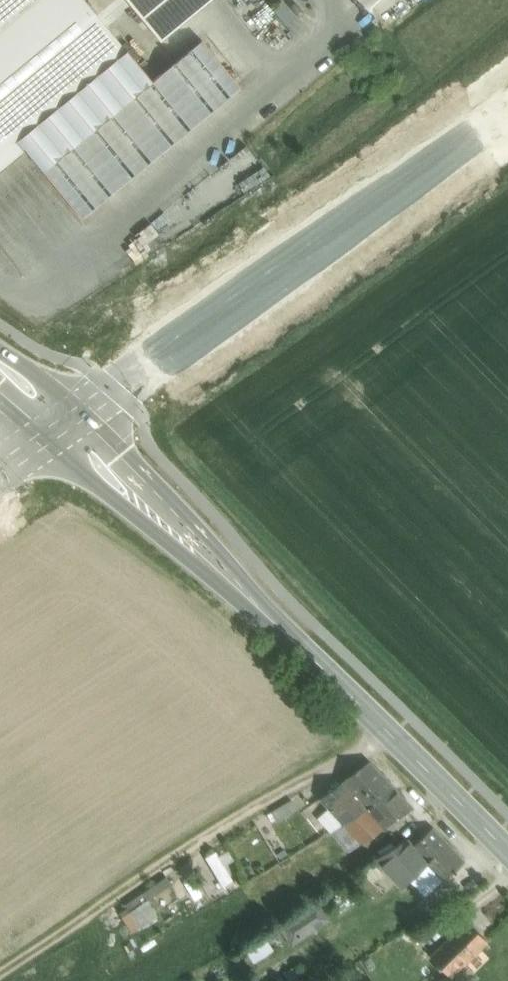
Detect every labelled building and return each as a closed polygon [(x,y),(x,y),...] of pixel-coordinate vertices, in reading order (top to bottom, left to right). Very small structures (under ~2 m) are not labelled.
[(24,151),(15,141),(126,50),(85,0),(0,0),(0,171),(24,151)] [(161,42),(212,0),(126,0),(161,42)] [(369,761),(340,783),(319,799),(342,824),(365,810),(395,789),(369,761)] [(395,789),(365,810),(342,824),(360,843),(413,808),(395,789)] [(432,828),(413,846),(406,840),(376,859),(403,886),(410,880),(426,897),(464,861),(432,828)] [(116,908),(128,930),(154,916),(143,894),(116,908)] [(320,901),(305,911),(315,926),(330,916),(320,901)] [(305,911),(283,925),(293,940),(315,926),(305,911)] [(465,921),(440,946),(451,957),(454,953),(464,964),(486,942),(465,921)] [(451,957),(440,946),(431,955),(451,976),(464,964),(454,953),(451,957)]
